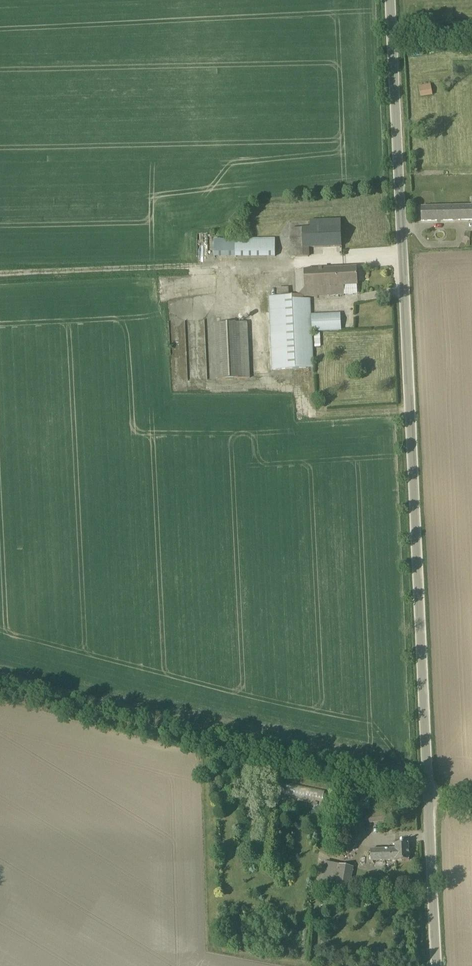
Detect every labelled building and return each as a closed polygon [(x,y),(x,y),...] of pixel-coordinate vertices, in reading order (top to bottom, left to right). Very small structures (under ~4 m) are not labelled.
[(433,97),(431,85),(419,87),(421,98),(433,97)] [(471,220),(471,206),(421,207),(421,221),(471,220)] [(290,256),(309,256),(309,247),(342,246),(341,219),(310,220),(310,228),(289,229),(290,256)] [(215,258),(235,258),(276,258),(276,239),(235,239),(215,239),(215,258)] [(339,295),(339,294),(344,294),(344,286),(357,285),(356,267),(304,270),(295,270),(297,296),(289,296),(289,288),(278,288),(278,296),(269,297),(273,369),(314,367),(312,331),(341,329),(340,314),(311,315),(311,299),(303,299),(303,296),(335,294),(335,295),(339,295)] [(247,321),(214,323),(217,379),(250,378),(247,321)] [(280,780),(277,791),(321,801),(324,790),(280,780)] [(355,810),(369,809),(368,796),(354,796),(355,810)] [(368,812),(369,816),(370,822),(386,820),(384,809),(368,812)] [(396,860),(409,860),(408,843),(395,843),(395,848),(371,849),(371,861),(396,860)] [(350,888),(353,866),(339,864),(335,886),(350,888)]
